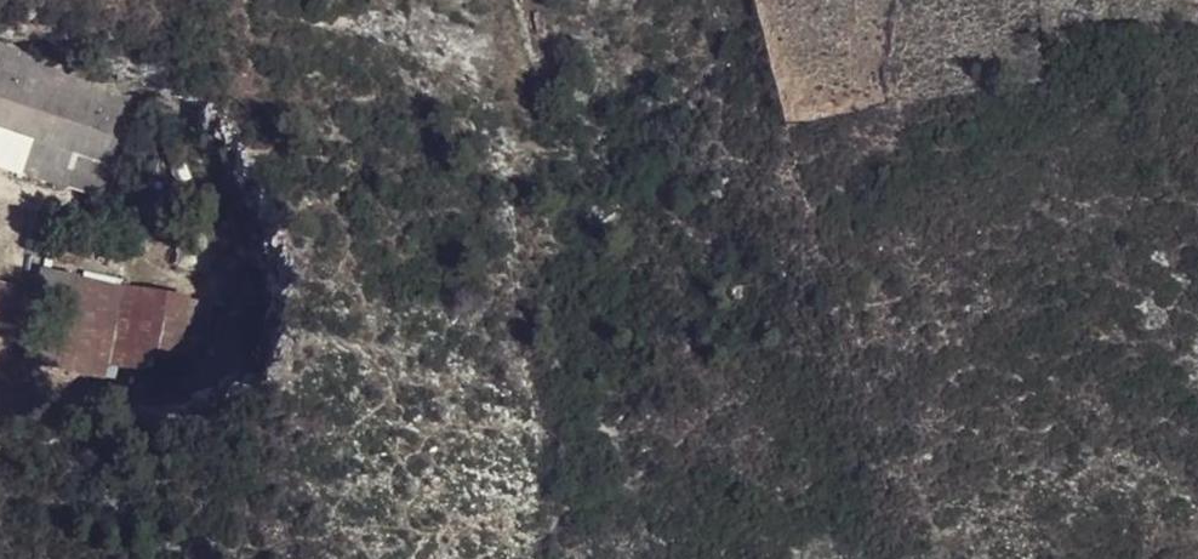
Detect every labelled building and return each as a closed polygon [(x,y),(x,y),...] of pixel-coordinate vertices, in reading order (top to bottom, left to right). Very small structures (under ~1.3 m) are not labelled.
[(33,149),(23,179),(111,207),(143,105),(0,60),(0,139),(33,149)] [(0,139),(0,172),(23,179),(33,149),(0,139)] [(38,340),(32,377),(72,383),(71,389),(114,396),(117,379),(147,385),(150,370),(160,305),(47,286),(44,305),(38,340)] [(38,340),(44,305),(0,298),(0,334),(38,340)] [(189,376),(200,311),(160,305),(150,370),(189,376)]
